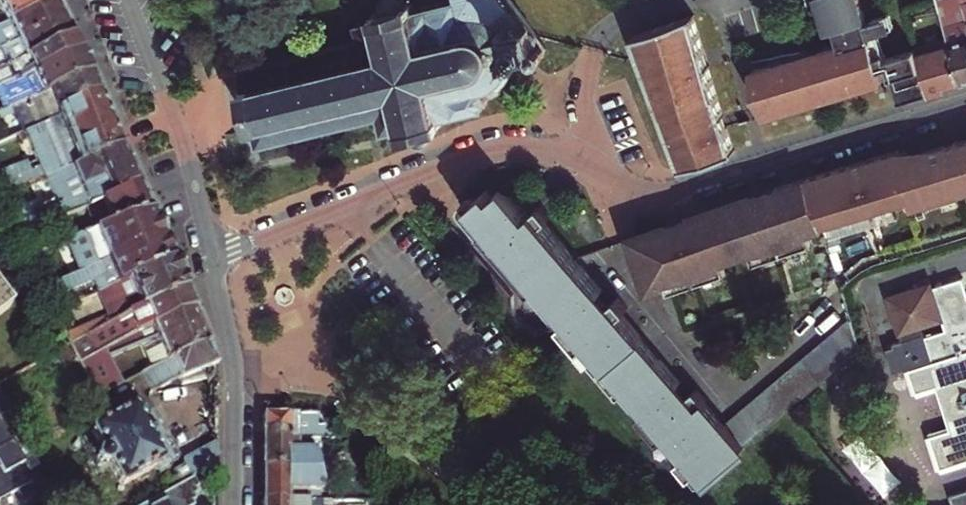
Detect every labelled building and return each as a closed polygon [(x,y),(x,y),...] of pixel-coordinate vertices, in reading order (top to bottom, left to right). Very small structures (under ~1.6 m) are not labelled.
[(4,23),(53,2),(51,0),(0,0),(0,14),(4,23)] [(424,7),(422,0),(417,2),(412,0),(384,0),(384,2),(384,5),(385,7),(385,9),(377,12),(378,19),(360,23),(364,39),(243,70),(262,144),(382,115),(388,131),(404,127),(406,134),(412,132),(413,135),(415,137),(417,139),(419,140),(421,141),(424,142),(426,142),(429,141),(431,140),(433,138),(435,136),(436,134),(437,132),(437,129),(437,126),(444,125),(442,118),(485,107),(489,98),(486,90),(498,84),(503,85),(514,71),(513,68),(515,55),(520,54),(523,56),(530,56),(534,50),(537,51),(538,57),(544,57),(552,53),(539,36),(519,10),(511,0),(448,0),(424,7)] [(827,28),(864,16),(859,0),(818,0),(827,28)] [(965,38),(965,25),(965,22),(959,0),(937,0),(947,35),(949,42),(965,38)] [(4,23),(0,25),(0,47),(62,20),(53,2),(4,23)] [(696,10),(638,31),(647,57),(687,166),(738,150),(696,10)] [(864,16),(827,28),(832,43),(869,31),(881,69),(889,67),(885,55),(873,16),(865,18),(864,16)] [(0,47),(0,55),(4,64),(0,66),(0,72),(71,39),(62,20),(0,47)] [(832,43),(752,68),(767,113),(884,76),(881,69),(869,31),(832,43)] [(960,79),(949,42),(947,35),(885,55),(889,67),(899,99),(960,79)] [(965,78),(965,38),(949,42),(960,79),(965,78)] [(0,72),(0,78),(9,74),(13,84),(32,75),(79,55),(71,39),(0,72)] [(0,96),(0,115),(8,111),(89,75),(79,55),(32,75),(34,80),(0,96)] [(8,111),(20,137),(49,124),(60,120),(57,114),(98,96),(89,75),(8,111)] [(98,96),(57,114),(60,120),(49,124),(63,155),(77,149),(83,164),(122,149),(98,96)] [(825,222),(910,196),(913,204),(965,187),(965,134),(903,154),(900,145),(809,174),(809,175),(825,222)] [(122,149),(83,164),(72,168),(81,190),(93,186),(95,193),(63,205),(68,216),(76,213),(139,188),(122,149)] [(809,175),(681,216),(636,230),(651,280),(666,276),(669,287),(728,269),(724,258),(752,249),(755,260),(814,243),(810,231),(826,226),(825,222),(809,175)] [(466,206),(553,311),(699,485),(791,409),(864,350),(855,318),(727,423),(698,388),(686,397),(677,386),(683,381),(626,311),(632,306),(622,294),(612,302),(603,291),(607,287),(582,256),(550,217),(561,207),(551,196),(540,204),(534,197),(530,191),(524,186),(517,182),(511,181),(504,186),(499,179),(466,206)] [(139,188),(76,213),(80,222),(56,232),(59,238),(66,236),(70,246),(125,227),(152,216),(139,188)] [(152,216),(125,227),(70,246),(58,250),(61,259),(99,245),(103,254),(33,279),(40,294),(59,285),(163,241),(158,229),(152,216)] [(163,241),(59,285),(70,307),(82,302),(77,291),(102,280),(107,292),(118,287),(127,283),(174,264),(163,241)] [(174,264),(127,283),(142,311),(186,291),(174,264)] [(118,287),(126,301),(133,316),(142,311),(127,283),(118,287)] [(142,311),(133,316),(87,337),(68,346),(69,348),(78,364),(101,353),(135,337),(194,308),(186,291),(142,311)] [(13,311),(0,294),(0,321),(13,311)] [(895,310),(906,348),(949,336),(952,346),(934,353),(939,372),(914,380),(915,385),(912,386),(918,405),(921,404),(923,410),(946,403),(957,442),(936,448),(937,451),(933,452),(942,480),(946,479),(947,484),(965,479),(965,296),(940,304),(938,298),(895,310)] [(126,301),(87,317),(89,321),(80,325),(87,337),(133,316),(126,301)] [(172,362),(209,342),(194,308),(135,337),(138,343),(155,334),(167,364),(172,362)] [(167,364),(155,334),(138,343),(152,372),(167,364)] [(178,381),(180,386),(217,378),(217,366),(209,342),(172,362),(178,381)] [(119,389),(101,353),(78,364),(97,400),(119,389)] [(140,378),(149,396),(178,381),(172,362),(167,364),(152,372),(140,378)] [(91,430),(103,451),(98,453),(96,462),(98,467),(104,467),(110,464),(122,486),(163,464),(133,407),(91,430)] [(266,416),(265,432),(299,433),(315,434),(335,435),(321,413),(266,416)] [(0,429),(0,502),(31,485),(0,429)] [(299,433),(265,432),(265,469),(316,456),(326,453),(325,448),(317,449),(302,452),(299,433)] [(317,449),(315,434),(299,433),(302,452),(317,449)] [(179,486),(194,478),(197,476),(217,465),(217,442),(181,462),(182,466),(171,472),(179,486)] [(367,483),(344,449),(337,451),(348,489),(367,483)] [(316,456),(265,469),(264,503),(310,501),(310,492),(319,492),(321,484),(316,456)] [(194,504),(192,501),(196,499),(194,495),(198,493),(196,490),(200,488),(194,478),(179,486),(144,504),(194,504)]
